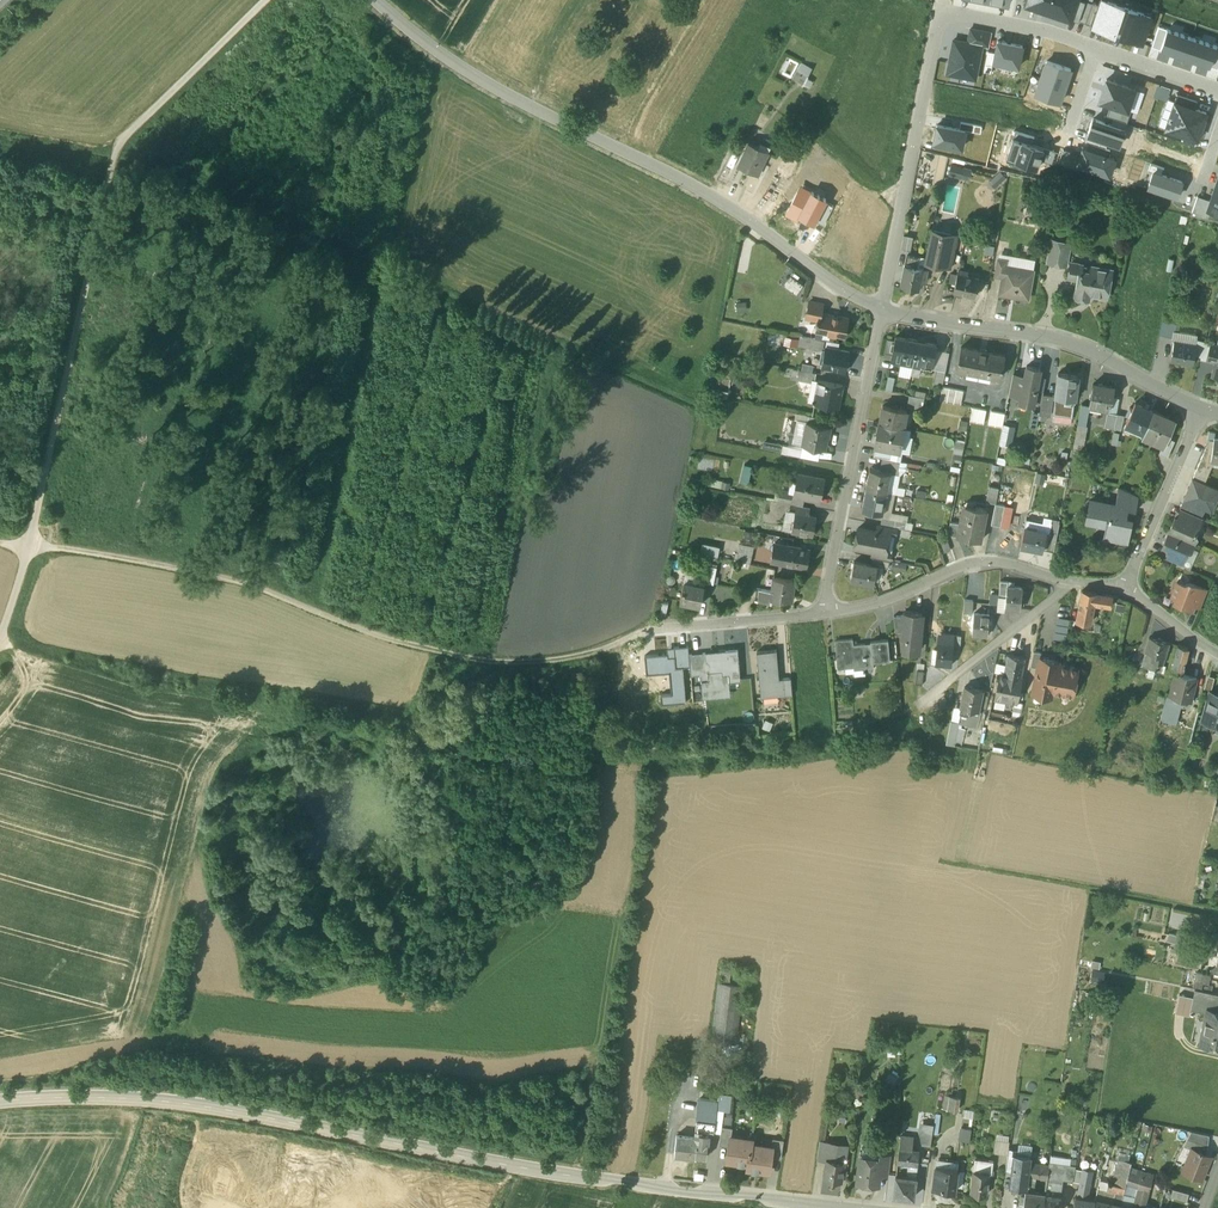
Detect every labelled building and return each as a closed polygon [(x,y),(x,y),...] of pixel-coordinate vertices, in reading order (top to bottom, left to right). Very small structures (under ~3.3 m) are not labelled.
[(1026,4),(1070,18),(1070,17),(1076,0),(1027,0),(1026,4)] [(1070,17),(1086,22),(1092,2),(1086,0),(1076,0),(1070,17)] [(1142,42),(1151,14),(1108,0),(1100,0),(1098,4),(1092,24),(1091,25),(1142,42)] [(1098,4),(1092,2),(1086,22),(1092,24),(1098,4)] [(1167,28),(1159,26),(1152,46),(1160,49),(1167,28)] [(982,45),(988,47),(991,31),(970,27),(968,42),(982,45)] [(1160,49),(1185,57),(1192,37),(1167,28),(1160,49)] [(1216,45),(1192,37),(1185,57),(1209,66),(1216,45)] [(975,78),(982,45),(968,42),(954,39),(947,73),(975,78)] [(1022,46),(998,40),(994,61),(1018,66),(1022,46)] [(1216,45),(1209,66),(1217,68),(1217,67),(1217,46),(1216,45)] [(1065,85),(1071,68),(1046,60),(1041,77),(1065,85)] [(812,68),(802,62),(792,79),(803,85),(812,68)] [(1060,101),(1065,85),(1041,77),(1036,93),(1060,101)] [(1136,89),(1106,79),(1099,100),(1111,104),(1128,110),(1136,89)] [(1178,94),(1175,100),(1194,107),(1196,100),(1178,94)] [(1196,138),(1206,111),(1194,107),(1175,100),(1167,127),(1184,133),(1196,138)] [(1128,110),(1111,104),(1107,115),(1113,118),(1127,122),(1131,111),(1128,110)] [(1125,129),(1111,124),(1093,118),(1087,134),(1108,141),(1119,145),(1125,129)] [(1127,122),(1113,118),(1111,124),(1125,129),(1127,122)] [(961,122),(959,129),(965,130),(980,133),(982,126),(961,122)] [(959,129),(937,125),(934,142),(962,148),(965,130),(959,129)] [(1015,130),(1013,138),(1032,144),(1034,137),(1015,130)] [(1196,138),(1184,133),(1181,141),(1194,145),(1196,138)] [(1090,142),(1106,148),(1108,141),(1087,134),(1085,141),(1090,142)] [(1044,148),(1032,144),(1013,138),(1006,158),(1037,169),(1044,148)] [(1108,156),(1110,149),(1106,148),(1090,142),(1088,149),(1108,156)] [(768,152),(749,143),(738,164),(749,169),(750,167),(759,171),(768,152)] [(1078,163),(1080,158),(1070,154),(1071,151),(1063,148),(1058,163),(1076,168),(1078,163)] [(1088,149),(1083,148),(1080,158),(1078,163),(1109,174),(1115,159),(1108,156),(1088,149)] [(1154,171),(1162,174),(1164,168),(1150,163),(1148,169),(1154,171)] [(968,180),(971,169),(951,165),(949,175),(968,180)] [(1176,196),(1182,181),(1162,174),(1154,171),(1148,186),(1176,196)] [(797,193),(786,214),(799,220),(801,216),(814,223),(815,221),(825,202),(826,200),(811,192),(808,198),(797,193)] [(1213,192),(1210,200),(1208,208),(1217,211),(1217,193),(1213,192)] [(1208,208),(1210,200),(1197,195),(1192,211),(1205,216),(1208,208)] [(815,221),(823,225),(833,206),(825,202),(815,221)] [(950,234),(932,230),(926,257),(926,260),(934,262),(933,263),(944,266),(950,237),(949,237),(950,234)] [(950,237),(944,266),(951,267),(958,235),(950,234),(949,237),(950,237)] [(913,237),(903,235),(901,249),(910,251),(913,237)] [(1070,243),(1051,239),(1047,260),(1066,264),(1070,243)] [(917,255),(907,252),(905,265),(914,267),(917,255)] [(926,257),(917,255),(914,267),(924,269),(926,260),(926,257)] [(1006,259),(998,258),(995,275),(1002,276),(1004,264),(1006,265),(1006,259)] [(1112,268),(1071,261),(1068,277),(1078,278),(1074,296),(1088,298),(1089,294),(1107,297),(1112,268)] [(1006,265),(1004,264),(1002,276),(999,294),(1028,299),(1033,270),(1006,265)] [(905,265),(904,265),(900,284),(919,288),(922,279),(926,279),(928,270),(914,267),(905,265)] [(979,277),(967,275),(968,271),(958,269),(954,291),(955,294),(961,295),(963,293),(975,296),(979,277)] [(792,277),(786,285),(796,293),(803,285),(792,277)] [(823,304),(809,301),(806,318),(817,320),(818,320),(820,313),(821,313),(823,304)] [(821,313),(820,313),(818,320),(817,320),(816,323),(818,323),(816,331),(844,337),(848,318),(821,313)] [(1176,325),(1169,323),(1166,336),(1173,338),(1176,325)] [(824,340),(800,336),(799,345),(819,349),(820,347),(823,347),(824,340)] [(917,341),(895,336),(890,361),(912,365),(917,341)] [(937,344),(917,341),(912,365),(921,367),(921,363),(932,366),(937,344)] [(1196,345),(1171,341),(1169,350),(1172,351),(1171,360),(1193,364),(1196,345)] [(1212,345),(1209,358),(1217,360),(1213,374),(1217,375),(1217,346),(1212,345)] [(849,352),(826,347),(822,366),(845,371),(849,352)] [(980,351),(961,347),(957,369),(1001,378),(1005,356),(986,352),(986,351),(980,350),(980,351)] [(1020,397),(1020,399),(1034,402),(1037,390),(1041,369),(1026,366),(1024,377),(1020,397)] [(816,373),(793,368),(791,378),(814,383),(816,373)] [(945,371),(937,370),(934,383),(943,384),(945,371)] [(1078,376),(1058,373),(1055,397),(1074,399),(1075,399),(1078,376)] [(1021,376),(1013,374),(1009,395),(1017,397),(1020,397),(1024,377),(1021,376)] [(950,388),(952,377),(946,376),(943,387),(950,388)] [(843,385),(818,380),(816,391),(819,391),(818,401),(826,403),(826,405),(838,408),(843,385)] [(1115,388),(1093,384),(1089,406),(1090,406),(1109,410),(1111,399),(1113,400),(1115,388)] [(942,387),(939,401),(960,405),(963,391),(942,387)] [(1034,402),(1034,404),(1041,406),(1043,395),(1044,391),(1037,390),(1034,402)] [(1052,396),(1043,395),(1041,406),(1039,415),(1050,417),(1052,396)] [(924,398),(909,396),(907,407),(922,410),(924,398)] [(1074,399),(1055,397),(1053,411),(1072,413),(1074,399)] [(1153,411),(1135,403),(1125,425),(1136,430),(1136,429),(1144,432),(1153,411)] [(1089,406),(1081,404),(1078,425),(1086,426),(1090,406),(1089,406)] [(907,410),(883,405),(879,423),(900,428),(902,418),(906,419),(907,410)] [(986,411),(972,408),(969,423),(983,426),(986,411)] [(1175,420),(1153,411),(1144,432),(1142,436),(1163,444),(1164,445),(1167,437),(1175,420)] [(988,426),(1002,429),(1005,415),(991,412),(988,426)] [(1108,413),(1105,428),(1114,430),(1117,414),(1108,413)] [(1124,416),(1117,414),(1114,430),(1121,431),(1124,416)] [(823,419),(809,416),(808,422),(822,425),(823,419)] [(807,423),(798,421),(793,443),(803,445),(803,441),(807,423)] [(808,422),(807,422),(807,423),(803,441),(812,443),(811,447),(825,449),(829,427),(808,422)] [(900,428),(879,423),(876,438),(877,438),(875,444),(875,445),(876,445),(892,449),(900,450),(904,428),(900,428)] [(1016,427),(1005,424),(1000,443),(1011,445),(1016,427)] [(1086,426),(1078,425),(1074,442),(1082,444),(1084,444),(1087,426),(1086,426)] [(1113,445),(1121,445),(1122,432),(1114,431),(1113,445)] [(1164,445),(1163,444),(1159,454),(1167,458),(1175,441),(1167,437),(1164,445)] [(1209,439),(1204,453),(1211,456),(1214,440),(1209,439)] [(1082,444),(1074,442),(1074,447),(1075,447),(1073,454),(1080,455),(1082,444)] [(802,449),(783,445),(781,454),(787,455),(800,457),(802,449)] [(892,449),(876,445),(873,456),(882,458),(890,460),(892,449)] [(1192,478),(1183,500),(1184,500),(1181,507),(1186,510),(1201,517),(1204,509),(1212,512),(1217,498),(1217,489),(1204,483),(1216,457),(1211,456),(1204,453),(1193,478),(1192,478)] [(890,460),(882,458),(880,471),(891,473),(892,470),(899,472),(899,470),(901,462),(890,460)] [(743,465),(742,482),(751,483),(752,465),(743,465)] [(880,471),(870,469),(868,476),(866,489),(887,493),(891,473),(880,471)] [(824,479),(798,474),(795,495),(803,497),(820,501),(824,479)] [(999,489),(989,487),(986,502),(995,504),(996,504),(999,489)] [(1138,496),(1120,488),(1119,488),(1117,497),(1123,498),(1121,508),(1125,509),(1135,511),(1138,496)] [(887,493),(866,489),(862,510),(883,514),(887,493)] [(795,495),(782,492),(780,502),(802,507),(803,497),(795,495)] [(1123,498),(1117,497),(1116,506),(1090,501),(1088,514),(1100,517),(1099,524),(1107,526),(1105,537),(1127,541),(1131,522),(1122,520),(1125,509),(1121,508),(1123,498)] [(996,504),(995,504),(991,525),(1001,527),(1005,506),(996,504)] [(1014,508),(1005,506),(1001,527),(1010,529),(1014,508)] [(975,511),(966,509),(964,517),(961,516),(959,524),(957,537),(980,542),(987,510),(976,508),(975,511)] [(1201,517),(1186,510),(1183,518),(1199,525),(1202,517),(1201,517)] [(816,517),(795,513),(791,532),(813,536),(816,517)] [(1053,517),(1050,531),(1057,533),(1060,518),(1053,517)] [(896,520),(882,518),(880,526),(894,528),(896,520)] [(1183,518),(1178,520),(1175,519),(1169,533),(1194,543),(1196,537),(1195,534),(1199,525),(1183,518)] [(906,523),(896,520),(894,528),(896,529),(905,530),(906,523)] [(959,524),(950,522),(948,536),(957,537),(959,524)] [(880,526),(879,525),(877,533),(887,535),(886,536),(890,536),(894,537),(896,529),(894,528),(880,526)] [(1046,533),(1024,528),(1021,546),(1043,551),(1046,533)] [(877,533),(858,529),(858,530),(859,530),(858,538),(856,537),(854,548),(873,551),(883,553),(883,552),(887,553),(890,536),(886,536),(887,535),(877,533)] [(1057,533),(1050,531),(1046,551),(1054,553),(1057,533)] [(1194,543),(1169,533),(1163,547),(1166,548),(1168,553),(1184,560),(1188,551),(1191,550),(1194,543)] [(946,539),(939,541),(944,554),(951,551),(946,539)] [(786,545),(775,543),(771,562),(776,563),(777,554),(784,555),(786,545)] [(810,550),(786,545),(784,555),(782,564),(806,569),(810,550)] [(887,553),(883,552),(883,553),(873,551),(872,559),(890,562),(891,554),(887,553)] [(752,555),(739,552),(737,562),(750,564),(752,555)] [(1184,560),(1168,553),(1165,559),(1181,566),(1184,560)] [(784,555),(777,554),(776,563),(782,564),(784,555)] [(890,562),(872,559),(871,566),(877,567),(881,568),(888,570),(890,562)] [(871,566),(854,562),(850,581),(873,585),(876,570),(880,571),(881,568),(877,567),(871,566)] [(717,568),(707,567),(704,583),(713,585),(717,568)] [(795,581),(774,578),(772,591),(771,600),(772,601),(792,603),(795,581)] [(704,587),(684,583),(680,602),(700,606),(704,587)] [(1008,584),(1000,583),(999,596),(999,597),(1006,597),(1007,588),(1008,588),(1008,584)] [(1177,583),(1172,597),(1176,599),(1175,604),(1192,610),(1194,605),(1200,588),(1189,584),(1184,586),(1177,583)] [(1008,588),(1007,588),(1006,597),(1005,609),(1020,611),(1023,590),(1008,588)] [(1207,591),(1200,588),(1194,605),(1201,608),(1207,591)] [(772,591),(757,589),(755,601),(772,603),(772,601),(771,600),(772,591)] [(1096,595),(1082,593),(1079,611),(1079,614),(1091,616),(1092,616),(1094,605),(1096,595)] [(999,597),(999,596),(990,595),(989,606),(998,607),(999,597)] [(1103,596),(1096,595),(1094,605),(1101,607),(1103,596)] [(1113,598),(1103,596),(1101,607),(1111,608),(1113,598)] [(973,602),(965,601),(963,614),(972,615),(973,602)] [(1124,615),(1126,608),(1117,606),(1115,613),(1124,615)] [(1070,620),(1077,622),(1079,614),(1079,611),(1072,610),(1070,620)] [(923,616),(904,614),(903,619),(902,629),(904,630),(903,635),(903,639),(905,640),(903,651),(918,653),(923,616)] [(1091,616),(1079,614),(1077,622),(1077,624),(1089,626),(1091,616)] [(989,617),(974,615),(972,635),(988,637),(989,617)] [(903,619),(894,618),(895,634),(903,635),(904,630),(902,629),(903,619)] [(1066,643),(1070,622),(1057,620),(1053,641),(1066,643)] [(939,633),(938,644),(953,646),(954,636),(954,635),(939,633)] [(961,637),(954,636),(953,646),(960,647),(961,637)] [(1170,644),(1150,639),(1146,653),(1154,656),(1165,659),(1166,659),(1170,644)] [(865,646),(853,647),(853,641),(835,642),(838,671),(845,671),(845,667),(854,666),(854,669),(863,668),(863,672),(865,672),(874,671),(873,665),(890,664),(888,642),(870,644),(871,648),(865,648),(865,646)] [(953,646),(938,644),(935,664),(951,666),(953,646)] [(683,670),(690,669),(689,648),(674,649),(674,651),(667,651),(667,656),(668,656),(669,659),(682,657),(683,670)] [(1179,648),(1172,673),(1176,674),(1182,676),(1188,650),(1179,648)] [(777,651),(757,653),(761,700),(784,698),(783,681),(779,681),(777,651)] [(726,656),(706,658),(707,676),(720,675),(720,678),(728,677),(728,683),(731,682),(740,682),(737,653),(726,654),(726,656)] [(1043,655),(1034,653),(1031,668),(1038,669),(1038,668),(1039,669),(1041,659),(1042,659),(1043,655)] [(1154,656),(1146,653),(1142,669),(1162,674),(1166,659),(1165,659),(1163,666),(1152,663),(1154,656)] [(667,656),(645,658),(647,678),(669,676),(671,697),(661,698),(661,708),(686,706),(683,670),(682,657),(669,659),(668,656),(667,656)] [(1025,659),(1008,656),(1004,676),(1004,677),(1021,680),(1025,659)] [(1165,659),(1154,656),(1152,663),(1163,666),(1165,659)] [(706,658),(697,659),(699,677),(701,676),(707,676),(706,658)] [(1042,659),(1041,659),(1039,669),(1038,668),(1038,669),(1033,694),(1052,698),(1053,693),(1073,697),(1075,686),(1076,685),(1077,681),(1076,679),(1078,669),(1058,665),(1059,662),(1042,659)] [(854,666),(845,667),(845,671),(846,676),(854,675),(854,679),(863,678),(865,678),(865,672),(863,672),(863,668),(854,669),(854,666)] [(924,673),(917,672),(915,686),(923,687),(924,673)] [(1182,676),(1176,674),(1170,697),(1191,702),(1197,680),(1182,676)] [(701,676),(703,702),(733,699),(731,682),(728,683),(728,677),(720,678),(720,675),(707,676),(701,676)] [(1021,680),(1004,677),(1004,676),(1001,676),(996,700),(1015,704),(1016,704),(1021,680)] [(791,680),(783,681),(784,698),(793,697),(791,680)] [(983,692),(965,688),(961,709),(961,710),(960,715),(961,716),(968,717),(969,711),(979,713),(983,692)] [(1209,693),(1202,722),(1217,726),(1217,696),(1209,693)] [(1189,709),(1191,702),(1170,697),(1167,696),(1165,704),(1180,708),(1184,709),(1186,708),(1189,709)] [(1023,705),(1016,704),(1015,704),(1012,718),(1021,720),(1023,705)] [(1180,708),(1165,704),(1161,721),(1176,725),(1180,708)] [(969,711),(968,717),(961,716),(959,724),(959,725),(978,729),(981,713),(979,713),(969,711)] [(951,723),(946,746),(954,747),(958,729),(959,725),(959,724),(951,723)] [(966,730),(958,729),(954,747),(961,748),(966,730)] [(1208,870),(1200,869),(1196,883),(1209,886),(1212,876),(1207,874),(1208,870)] [(1184,934),(1177,933),(1174,946),(1182,948),(1184,934)] [(744,972),(720,969),(712,1041),(736,1044),(744,972)] [(1211,975),(1197,972),(1195,981),(1204,983),(1209,984),(1211,975)] [(1195,989),(1191,1010),(1206,1014),(1207,1010),(1217,1012),(1217,994),(1195,989)] [(1207,1010),(1206,1014),(1200,1045),(1217,1048),(1217,1012),(1207,1010)] [(959,1097),(951,1096),(948,1110),(956,1111),(959,1097)] [(713,1101),(700,1099),(697,1120),(715,1122),(717,1111),(717,1110),(712,1109),(713,1101)] [(724,1112),(717,1111),(715,1122),(714,1132),(721,1133),(722,1127),(724,1112)] [(715,1122),(697,1120),(696,1130),(710,1132),(714,1132),(715,1122)] [(934,1145),(935,1123),(922,1123),(922,1145),(934,1145)] [(732,1129),(722,1127),(721,1133),(719,1146),(728,1147),(730,1136),(731,1136),(732,1129)] [(962,1128),(961,1138),(971,1140),(973,1129),(962,1128)] [(1215,1136),(1191,1131),(1184,1145),(1193,1150),(1193,1148),(1199,1151),(1200,1150),(1201,1151),(1201,1152),(1207,1154),(1215,1136)] [(698,1138),(677,1136),(675,1155),(696,1157),(696,1156),(707,1157),(709,1134),(698,1133),(698,1138)] [(731,1136),(730,1136),(728,1147),(726,1162),(748,1165),(751,1144),(752,1144),(752,1139),(731,1136)] [(911,1138),(900,1137),(899,1149),(910,1150),(911,1138)] [(784,1140),(773,1139),(772,1147),(773,1147),(771,1158),(781,1159),(784,1140)] [(1010,1142),(996,1140),(994,1154),(1007,1156),(1010,1142)] [(829,1144),(820,1142),(817,1160),(826,1161),(826,1160),(827,1160),(829,1148),(829,1144)] [(752,1144),(751,1144),(748,1165),(747,1170),(769,1173),(771,1158),(773,1147),(772,1147),(752,1144)] [(846,1151),(829,1148),(827,1160),(844,1162),(846,1151)] [(1193,1150),(1184,1170),(1201,1178),(1211,1156),(1207,1154),(1201,1152),(1201,1151),(1200,1150),(1199,1151),(1193,1148),(1193,1150)] [(910,1150),(899,1149),(897,1162),(904,1163),(917,1164),(919,1151),(910,1150)] [(1018,1150),(1009,1149),(1005,1170),(1012,1171),(1014,1155),(1017,1155),(1018,1150)] [(1017,1155),(1014,1155),(1012,1171),(1010,1186),(1026,1188),(1028,1175),(1029,1164),(1030,1164),(1031,1157),(1017,1155)] [(890,1157),(878,1156),(878,1159),(880,1159),(878,1175),(888,1176),(890,1157)] [(1058,1169),(1070,1170),(1071,1159),(1050,1156),(1049,1162),(1056,1163),(1055,1165),(1058,1166),(1058,1169)] [(869,1160),(859,1159),(856,1183),(877,1185),(878,1175),(880,1159),(878,1159),(872,1158),(869,1160)] [(827,1160),(826,1160),(826,1161),(823,1178),(841,1181),(844,1162),(827,1160)] [(993,1162),(974,1160),(973,1172),(988,1174),(988,1175),(991,1175),(993,1162)] [(917,1164),(904,1163),(903,1167),(907,1167),(906,1178),(916,1179),(917,1164)] [(1030,1164),(1029,1164),(1028,1175),(1035,1176),(1047,1178),(1049,1167),(1030,1164)] [(935,1171),(932,1188),(955,1191),(958,1170),(935,1167),(934,1171),(935,1171)] [(1064,1180),(1065,1170),(1058,1169),(1055,1168),(1049,1167),(1047,1178),(1045,1187),(1054,1188),(1053,1196),(1061,1196),(1064,1180)] [(1075,1171),(1073,1181),(1080,1182),(1082,1170),(1076,1169),(1075,1171)] [(1083,1169),(1077,1196),(1076,1196),(1074,1207),(1093,1207),(1095,1199),(1088,1198),(1093,1171),(1083,1169)] [(1070,1170),(1065,1170),(1064,1180),(1073,1181),(1075,1171),(1070,1170)] [(1151,1175),(1141,1171),(1140,1175),(1140,1176),(1141,1176),(1141,1177),(1149,1179),(1151,1175)] [(988,1174),(973,1172),(970,1194),(986,1196),(988,1175),(988,1174)] [(1140,1175),(1131,1173),(1128,1184),(1138,1187),(1141,1177),(1141,1176),(1140,1176),(1140,1175)] [(1035,1176),(1028,1175),(1026,1188),(1026,1191),(1033,1192),(1035,1176)] [(1123,1175),(1121,1175),(1118,1185),(1125,1187),(1128,1176),(1123,1175)] [(906,1178),(896,1176),(893,1196),(913,1198),(916,1179),(906,1178)] [(1149,1179),(1141,1177),(1138,1187),(1136,1197),(1145,1200),(1148,1189),(1147,1189),(1149,1179)] [(1118,1185),(1109,1183),(1107,1191),(1123,1195),(1125,1187),(1118,1185)] [(1054,1188),(1045,1187),(1044,1194),(1044,1195),(1053,1196),(1054,1188)] [(1189,1194),(1173,1189),(1171,1197),(1187,1202),(1189,1194)] [(1026,1191),(1025,1197),(1021,1197),(1021,1203),(1024,1203),(1023,1207),(1042,1207),(1044,1195),(1044,1194),(1033,1192),(1026,1191)] [(1044,1195),(1042,1207),(1059,1207),(1061,1196),(1053,1196),(1044,1195)] [(1136,1197),(1133,1207),(1134,1207),(1143,1207),(1144,1205),(1143,1205),(1145,1200),(1136,1197)]
